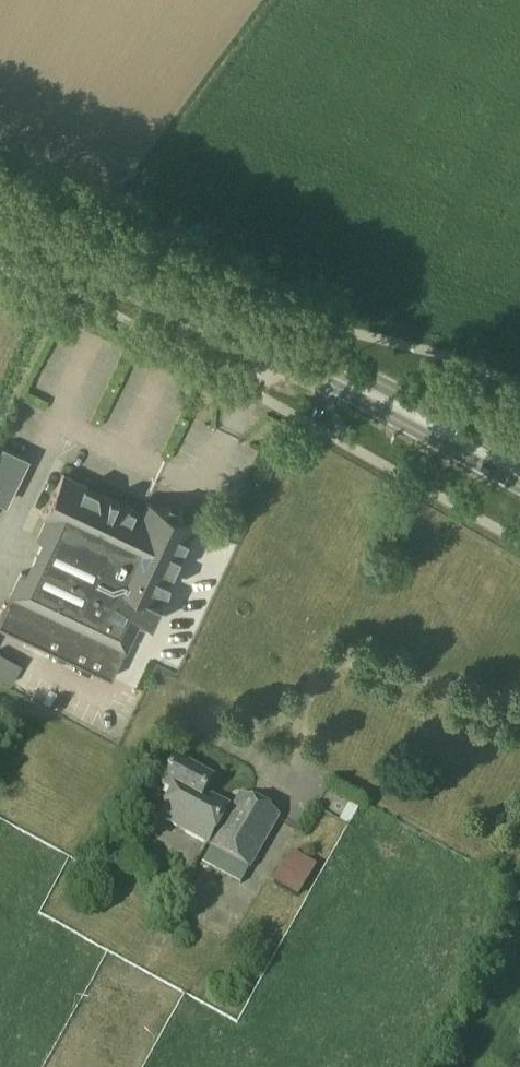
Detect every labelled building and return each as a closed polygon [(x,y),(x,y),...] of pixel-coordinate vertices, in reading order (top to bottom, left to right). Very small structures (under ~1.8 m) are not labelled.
[(3,448),(0,454),(0,507),(8,511),(32,463),(3,448)] [(65,474),(46,514),(49,516),(39,536),(46,540),(39,556),(37,555),(35,559),(37,560),(29,575),(22,572),(12,594),(80,626),(74,637),(121,660),(138,624),(142,626),(143,625),(138,622),(141,616),(147,619),(147,617),(142,614),(150,598),(159,602),(163,594),(165,595),(166,593),(164,591),(172,574),(174,575),(175,573),(173,572),(181,555),(183,556),(184,554),(182,553),(190,535),(192,536),(193,534),(191,533),(196,523),(178,515),(181,510),(180,510),(176,515),(166,510),(170,505),(169,504),(165,509),(149,501),(144,511),(126,503),(127,500),(125,499),(124,502),(106,493),(107,491),(105,490),(104,492),(87,484),(88,482),(86,481),(85,483),(65,474)] [(13,681),(24,661),(0,649),(0,675),(13,681)] [(160,819),(208,845),(228,808),(204,795),(212,781),(176,761),(162,788),(174,794),(160,819)] [(209,849),(251,871),(281,818),(240,795),(209,849)] [(292,852),(273,884),(298,899),(316,867),(292,852)]
